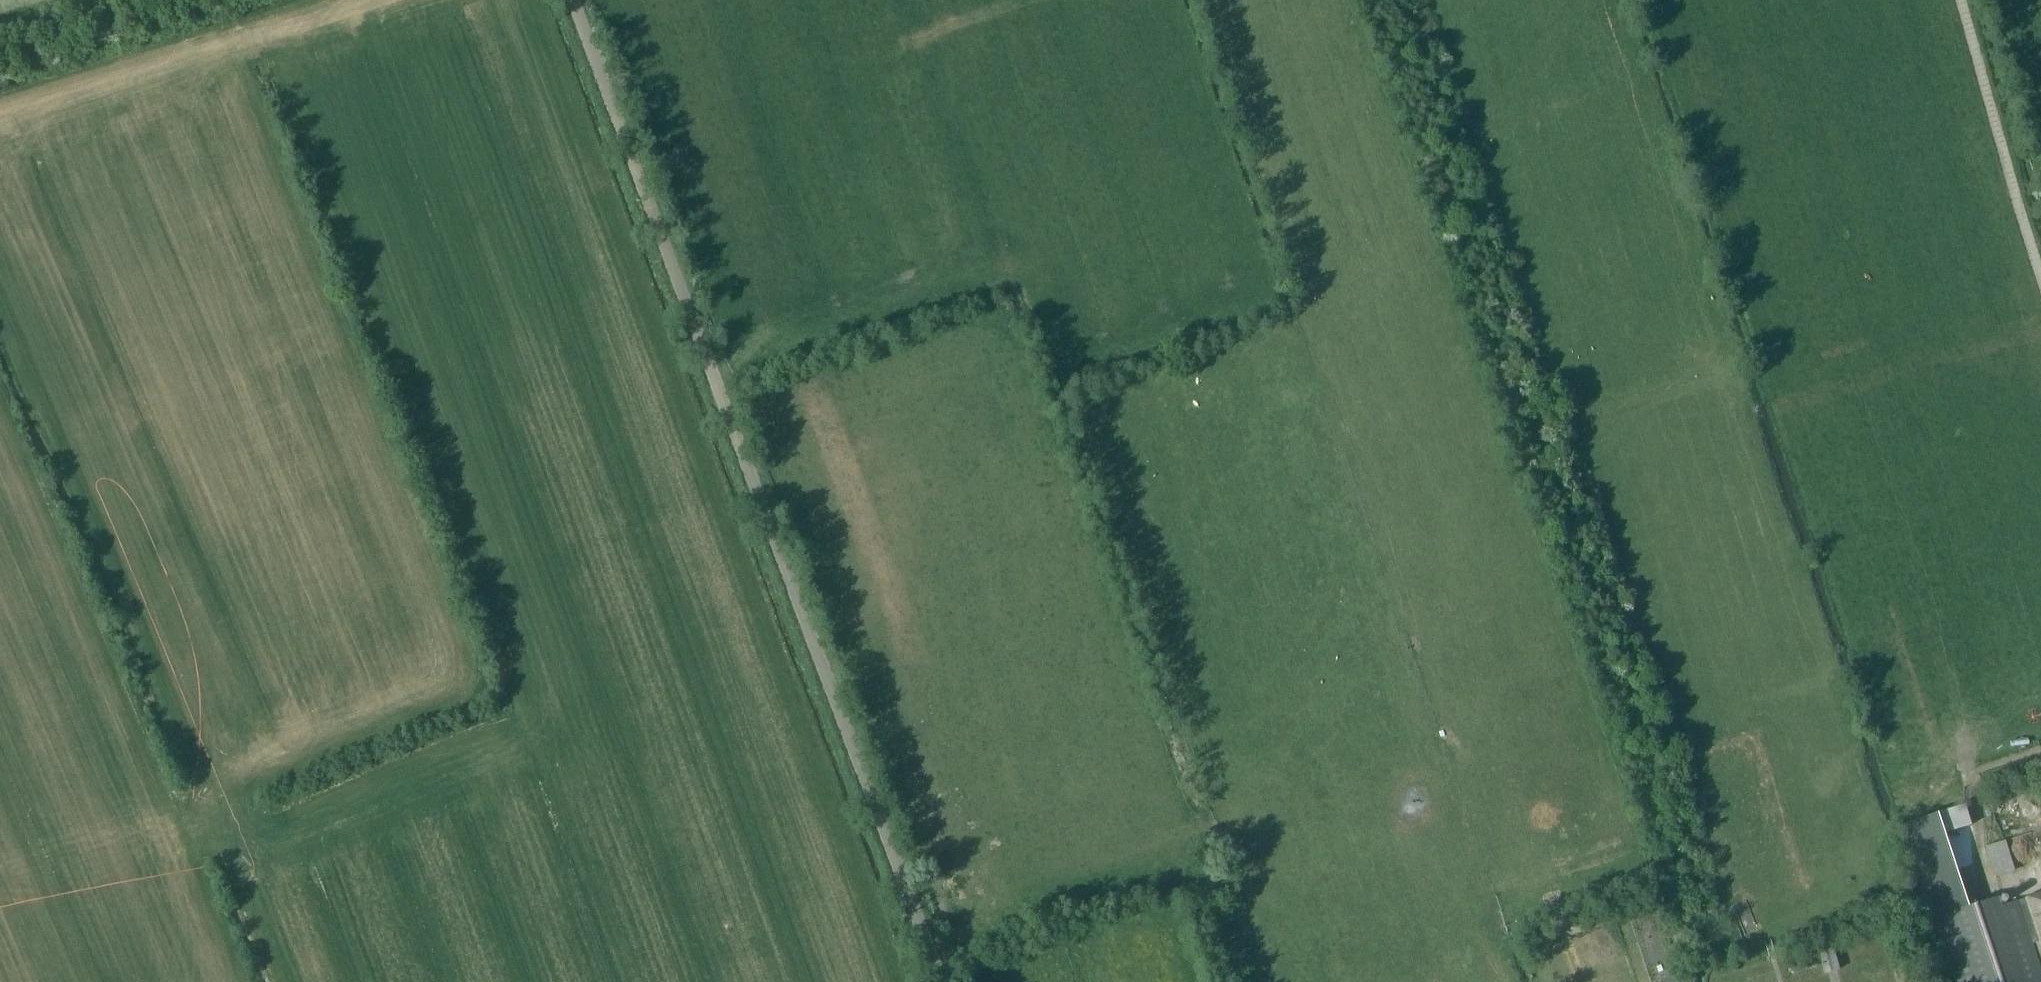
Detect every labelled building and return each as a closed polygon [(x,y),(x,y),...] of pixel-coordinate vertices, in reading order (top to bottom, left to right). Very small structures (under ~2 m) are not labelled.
[(1992,875),(2013,871),(2006,839),(1985,843),(1992,875)] [(2021,899),(1999,907),(1996,898),(1934,919),(1955,981),(2040,981),(2040,980),(2030,946),(2034,945),(2040,968),(2040,893),(2021,899)] [(1818,950),(1824,974),(1839,970),(1832,946),(1818,950)]
